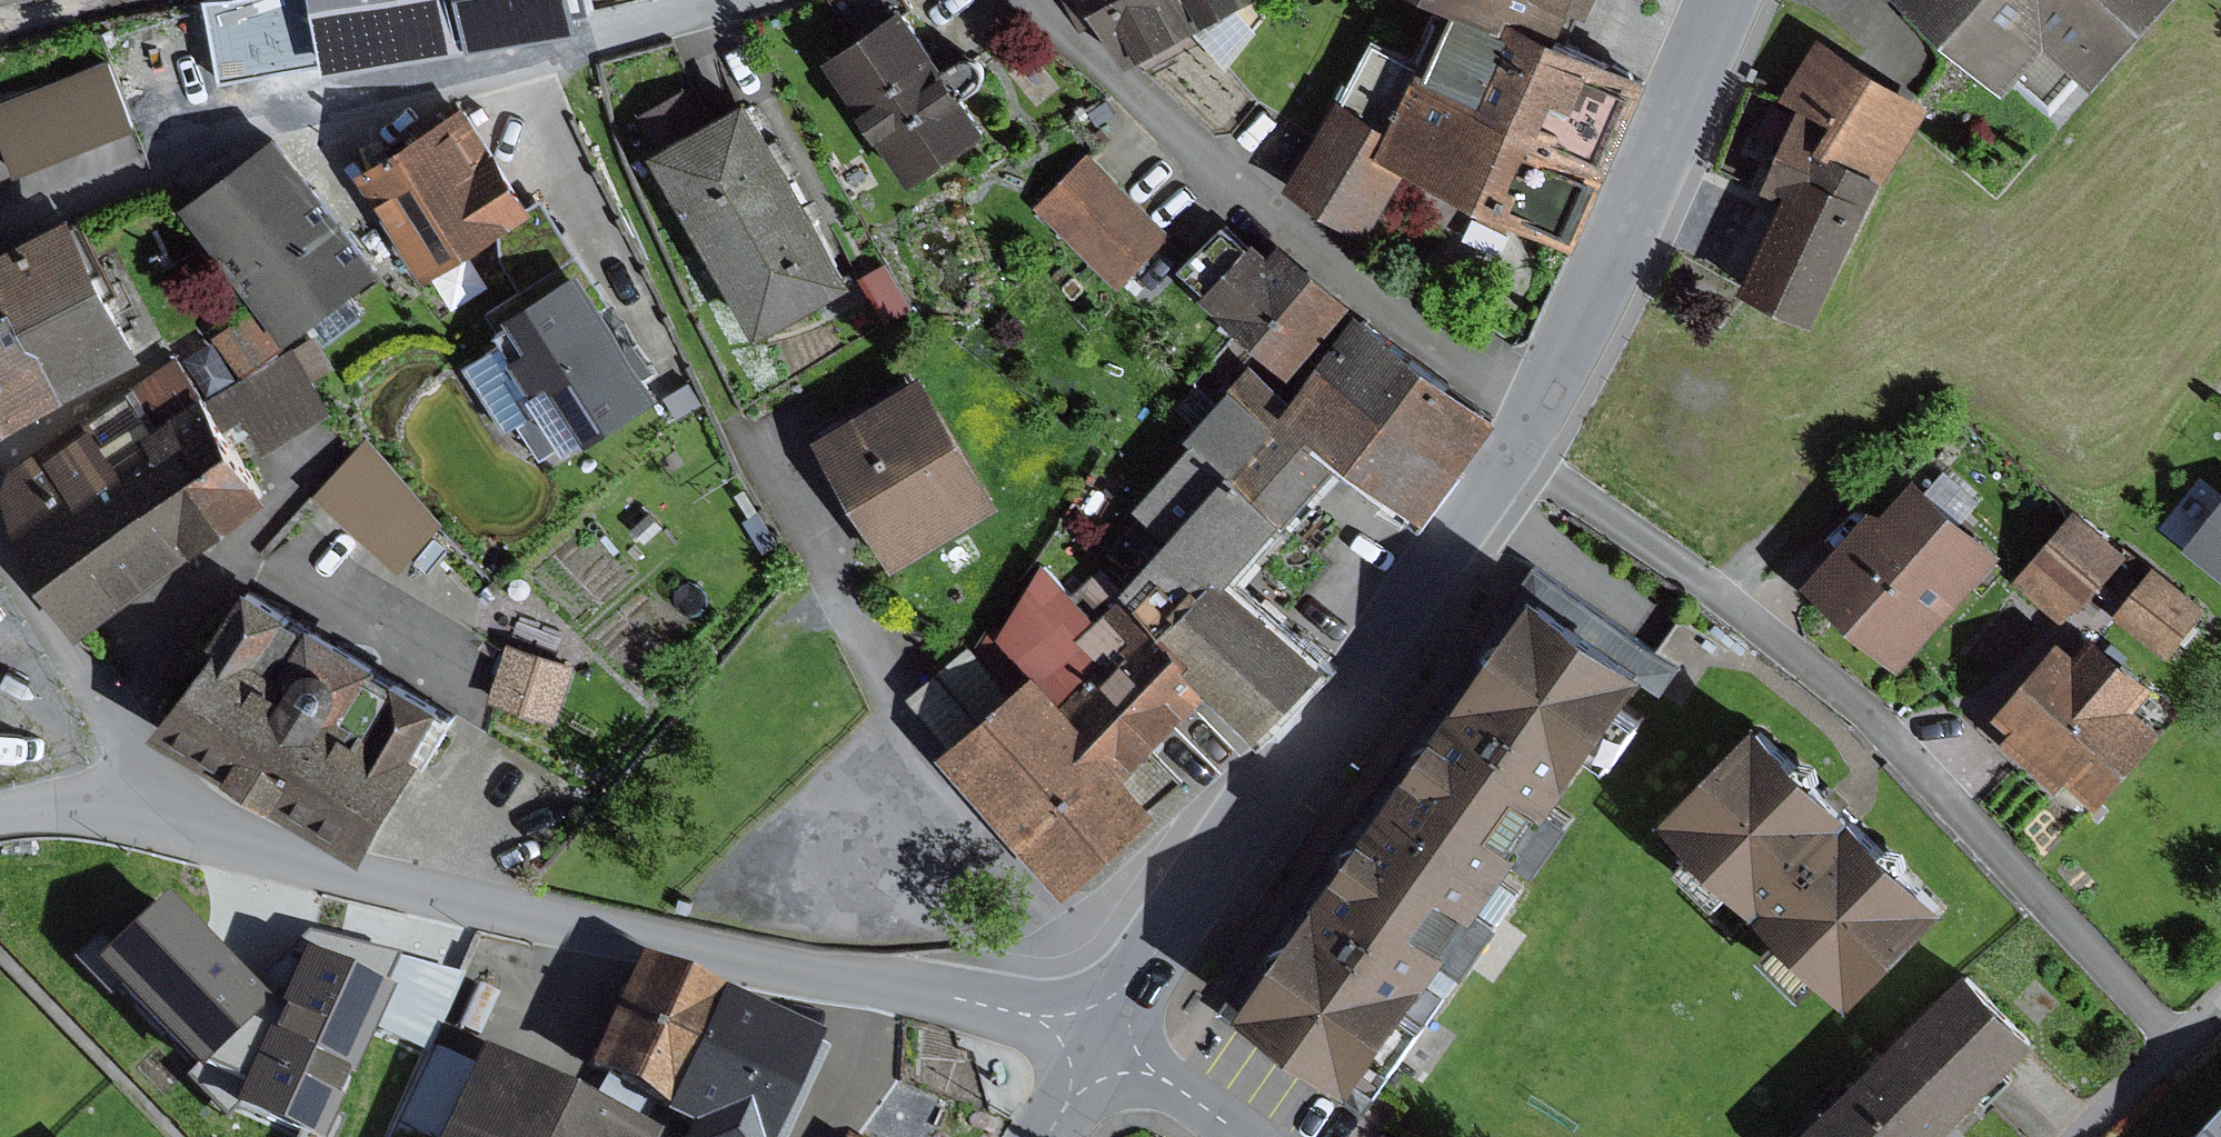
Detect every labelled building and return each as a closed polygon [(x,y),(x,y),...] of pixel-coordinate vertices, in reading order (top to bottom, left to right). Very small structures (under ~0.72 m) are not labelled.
[(238,95),(280,96),(276,0),(216,0),(238,95)] [(280,96),(328,91),(324,0),(276,0),(280,96)] [(343,66),(498,48),(492,0),(335,0),(343,66)] [(498,48),(615,28),(611,0),(492,0),(498,48)] [(1128,58),(1191,28),(1177,0),(1099,0),(1128,58)] [(1191,28),(1239,4),(1248,0),(1177,0),(1191,28)] [(1380,35),(1297,187),(1373,233),(1416,161),(1490,194),(1521,208),(1584,235),(1650,69),(1587,46),(1480,0),(1467,0),(1437,65),(1380,35)] [(1587,46),(1607,0),(1480,0),(1587,46)] [(2016,76),(2032,58),(2062,83),(2091,49),(2108,64),(2163,0),(1927,0),(2016,76)] [(907,3),(830,57),(913,181),(996,129),(970,92),(983,82),(987,78),(990,72),(989,65),(986,58),(980,54),(972,54),(964,56),(950,64),(907,3)] [(1239,4),(1191,28),(1229,67),(1259,30),(1239,4)] [(1786,97),(1801,105),(1834,119),(1821,147),(1886,176),(1935,104),(1822,35),(1786,97)] [(125,61),(1,108),(24,167),(148,120),(125,61)] [(686,87),(640,113),(712,241),(806,188),(753,95),(706,122),(686,87)] [(467,98),(360,169),(429,274),(503,225),(537,204),(467,98)] [(1801,105),(1764,187),(1782,195),(1742,285),(1821,320),(1886,176),(1821,147),(1834,119),(1801,105)] [(282,135),(189,205),(291,339),(384,269),(282,135)] [(1180,233),(1090,151),(1041,205),(1130,286),(1180,233)] [(806,188),(712,241),(764,332),(858,279),(806,188)] [(1490,194),(1479,219),(1510,233),(1521,208),(1490,194)] [(545,199),(537,204),(503,225),(506,257),(533,301),(587,267),(545,199)] [(0,248),(0,258),(40,337),(53,340),(77,387),(150,349),(79,208),(0,248)] [(1212,287),(1255,242),(1228,217),(1186,262),(1212,287)] [(1273,249),(1259,237),(1255,242),(1212,287),(1209,293),(1295,367),(1357,297),(1286,235),(1273,249)] [(0,258),(0,424),(77,387),(53,340),(40,337),(0,258)] [(533,301),(516,311),(520,317),(505,327),(512,337),(551,401),(575,439),(594,428),(599,436),(666,394),(587,267),(533,301)] [(258,306),(217,335),(243,373),(284,344),(258,306)] [(1365,307),(1327,357),(1469,463),(1507,414),(1365,307)] [(317,334),(294,346),(314,377),(335,365),(317,334)] [(551,401),(512,337),(470,362),(510,426),(551,401)] [(294,346),(208,395),(230,426),(249,415),(268,449),(336,409),(314,377),(294,346)] [(1469,463),(1327,357),(1297,397),(1291,404),(1349,447),(1434,510),(1469,463)] [(100,416),(199,552),(279,494),(271,483),(230,426),(208,395),(180,358),(134,392),(100,416)] [(1291,404),(1297,397),(1254,364),(1191,433),(1198,439),(1141,502),(1177,531),(1133,584),(1172,627),(1227,567),(1236,575),(1349,447),(1291,404)] [(930,369),(820,434),(899,566),(1008,502),(930,369)] [(694,381),(667,397),(678,416),(705,401),(694,381)] [(54,446),(4,479),(18,530),(83,634),(199,552),(100,416),(54,446)] [(445,520),(370,436),(324,491),(403,567),(445,520)] [(2014,546),(1924,469),(1893,505),(1877,501),(1810,578),(1911,664),(2014,546)] [(2186,545),(2220,572),(2220,500),(2186,545)] [(2131,548),(2080,505),(2018,579),(2068,622),(2131,548)] [(1087,632),(1102,617),(1047,560),(986,661),(1014,692),(1039,668),(1068,700),(1109,654),(1087,632)] [(2213,607),(2159,563),(2119,613),(2173,656),(2213,607)] [(1227,567),(1172,627),(1224,676),(1271,719),(1327,660),(1236,575),(1227,567)] [(1548,582),(1392,802),(1502,880),(1658,660),(1548,582)] [(1109,654),(1068,700),(1165,805),(1188,783),(1154,746),(1224,676),(1172,627),(1133,584),(1102,617),(1087,632),(1109,654)] [(456,711),(251,587),(164,731),(368,854),(456,711)] [(2161,680),(2098,628),(2083,647),(2065,632),(1998,713),(2016,727),(2007,738),(2064,785),(2074,772),(2106,798),(2165,727),(2139,706),(2161,680)] [(512,642),(495,698),(558,718),(575,661),(512,642)] [(911,694),(956,745),(1014,692),(986,661),(969,642),(911,694)] [(956,745),(946,754),(1073,890),(1165,805),(1068,700),(1039,668),(1014,692),(956,745)] [(1959,899),(1767,713),(1671,811),(1864,998),(1959,899)] [(1502,880),(1392,802),(1239,1021),(1365,1107),(1516,888),(1502,880)] [(183,920),(100,997),(146,1047),(230,970),(183,920)] [(664,1106),(720,988),(641,951),(585,1068),(664,1106)] [(1974,966),(1871,1065),(1939,1135),(2041,1035),(1974,966)] [(268,973),(189,1063),(274,1136),(296,1136),(365,1057),(268,973)] [(720,988),(664,1106),(692,1121),(685,1136),(773,1136),(821,1035),(720,988)] [(473,1063),(433,1044),(389,1136),(439,1136),(473,1063)] [(481,1046),(473,1063),(439,1136),(656,1136),(660,1130),(481,1046)] [(1871,1065),(1797,1136),(1937,1136),(1939,1135),(1871,1065)] [(2192,1136),(2220,1136),(2220,1107),(2192,1136)]
